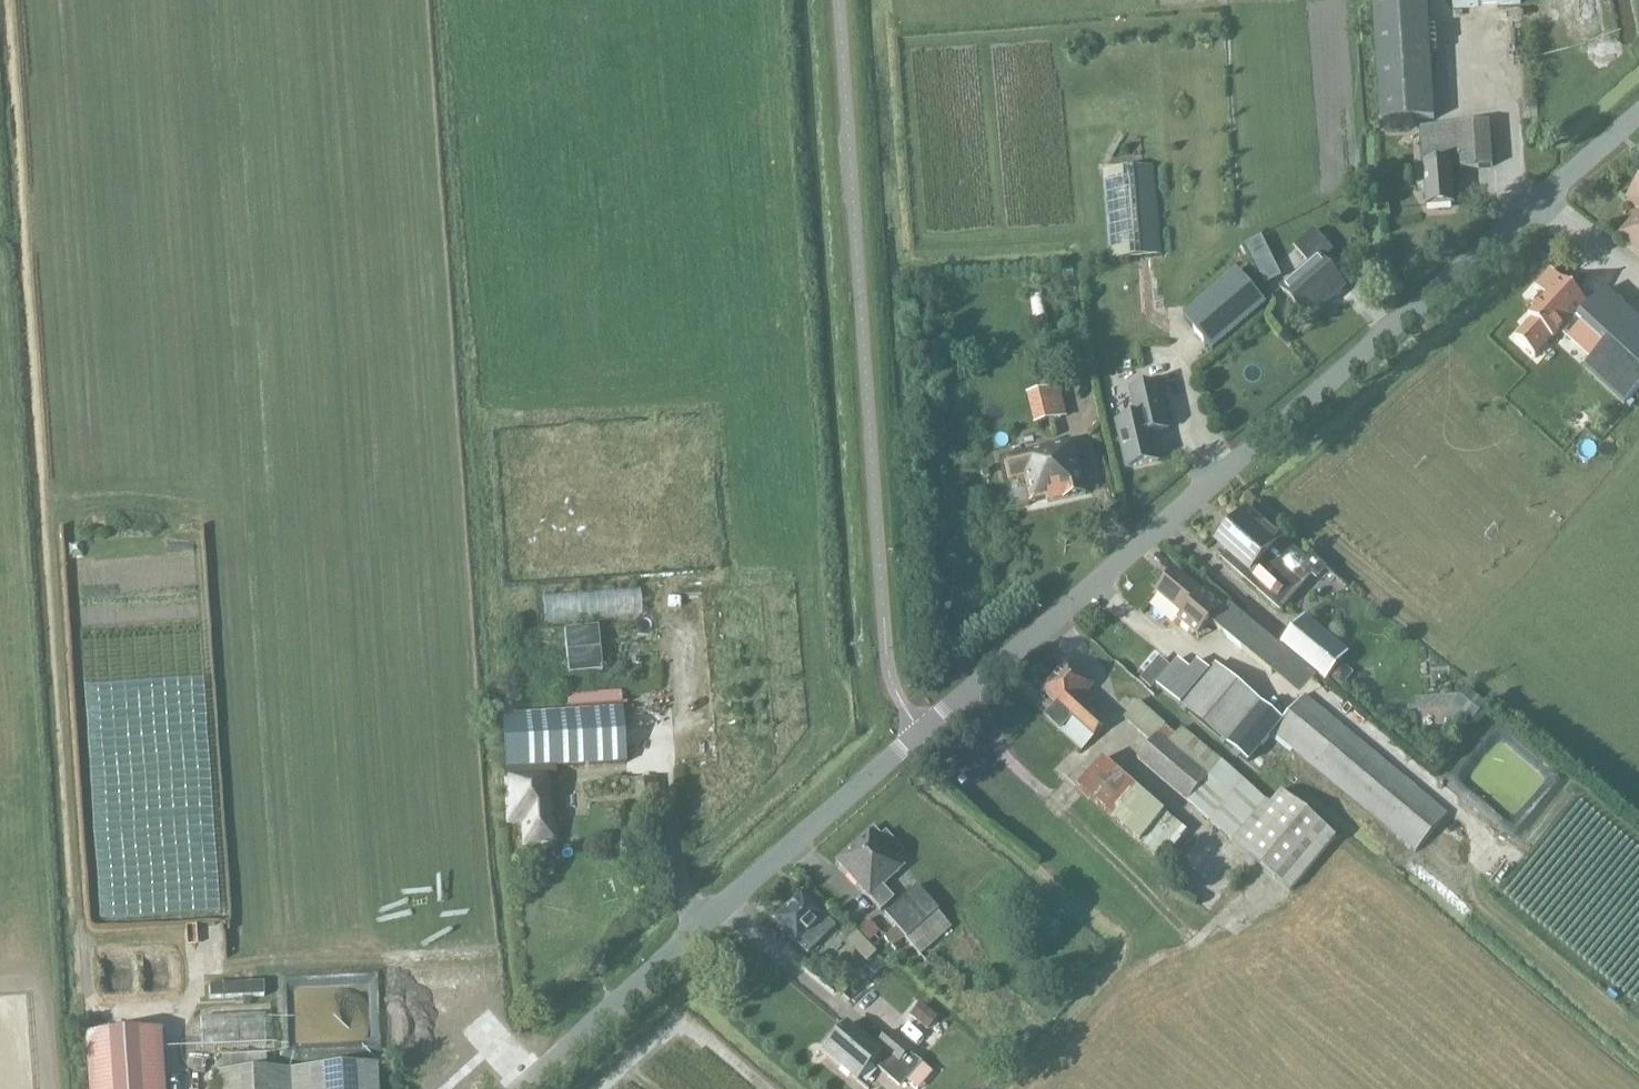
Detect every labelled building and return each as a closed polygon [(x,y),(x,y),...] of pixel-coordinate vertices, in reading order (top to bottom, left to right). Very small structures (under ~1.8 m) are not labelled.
[(1428,0),(1374,0),(1381,123),(1435,120),(1428,0)] [(1453,169),(1462,169),(1493,167),(1490,123),(1421,128),(1425,171),(1417,172),(1419,189),(1426,188),(1427,207),(1456,204),(1453,169)] [(1160,256),(1154,166),(1104,171),(1112,258),(1160,256)] [(1628,199),(1638,209),(1638,188),(1628,199)] [(1621,236),(1638,252),(1638,215),(1621,236)] [(1296,248),(1311,265),(1282,290),(1306,317),(1327,298),(1330,300),(1345,287),(1323,261),(1333,252),(1315,231),(1296,248)] [(1184,318),(1213,352),(1267,305),(1238,271),(1184,318)] [(1533,321),(1516,338),(1535,357),(1552,339),(1554,340),(1587,304),(1551,271),(1536,287),(1543,294),(1535,302),(1540,306),(1529,317),(1531,319),(1533,321)] [(1578,321),(1605,346),(1584,369),(1625,407),(1638,392),(1638,320),(1606,290),(1578,321)] [(1158,461),(1152,433),(1168,429),(1158,385),(1132,391),(1138,418),(1117,423),(1128,468),(1158,461)] [(1074,442),(1004,458),(1010,482),(1026,478),(1031,503),(1047,499),(1048,503),(1065,499),(1065,500),(1087,495),(1074,442)] [(1236,528),(1215,551),(1279,608),(1313,570),(1320,577),(1326,570),(1311,557),(1306,562),(1282,540),(1280,541),(1269,531),(1272,527),(1248,506),(1232,524),(1236,528)] [(1157,595),(1185,618),(1181,623),(1199,638),(1221,611),(1203,596),(1176,572),(1157,595)] [(641,576),(547,580),(548,604),(642,599),(641,576)] [(1302,697),(1305,694),(1318,678),(1230,606),(1214,625),(1302,697)] [(1307,619),(1283,646),(1324,680),(1348,653),(1307,619)] [(1266,703),(1263,705),(1263,704),(1216,666),(1213,670),(1200,660),(1191,671),(1180,661),(1163,681),(1175,690),(1171,695),(1184,705),(1182,707),(1248,761),(1284,717),(1266,703)] [(1042,689),(1058,704),(1046,716),(1083,751),(1107,725),(1081,700),(1094,686),(1069,662),(1042,689)] [(1305,694),(1302,697),(1274,733),(1416,853),(1449,813),(1305,694)] [(1337,838),(1281,791),(1271,803),(1257,793),(1221,762),(1221,760),(1182,728),(1176,735),(1167,727),(1137,700),(1122,716),(1152,743),(1138,759),(1210,821),(1232,840),(1292,892),(1337,838)] [(559,823),(555,767),(627,763),(623,709),(502,717),(506,771),(509,825),(524,824),(525,843),(555,841),(554,823),(559,823)] [(1165,863),(1167,860),(1185,838),(1183,837),(1189,830),(1166,812),(1105,758),(1079,788),(1141,843),(1165,863)] [(883,887),(888,882),(905,866),(898,858),(904,853),(886,833),(881,837),(873,828),(836,862),(881,911),(894,899),(883,887)] [(951,928),(937,912),(938,911),(917,887),(885,916),(920,956),(951,928)] [(835,927),(802,893),(774,920),(807,954),(835,927)] [(848,940),(868,962),(877,954),(857,932),(848,940)] [(926,1018),(939,1008),(925,991),(913,1001),(926,1018)] [(266,1017),(202,1019),(203,1047),(267,1044),(266,1017)] [(900,1087),(921,1064),(908,1052),(887,1034),(874,1049),(847,1025),(824,1053),(857,1081),(872,1063),(888,1076),(900,1087)] [(161,1030),(86,1036),(90,1088),(165,1088),(161,1030)] [(266,1054),(244,1055),(244,1060),(225,1061),(226,1072),(217,1072),(218,1088),(378,1088),(377,1065),(267,1070),(266,1054)]
